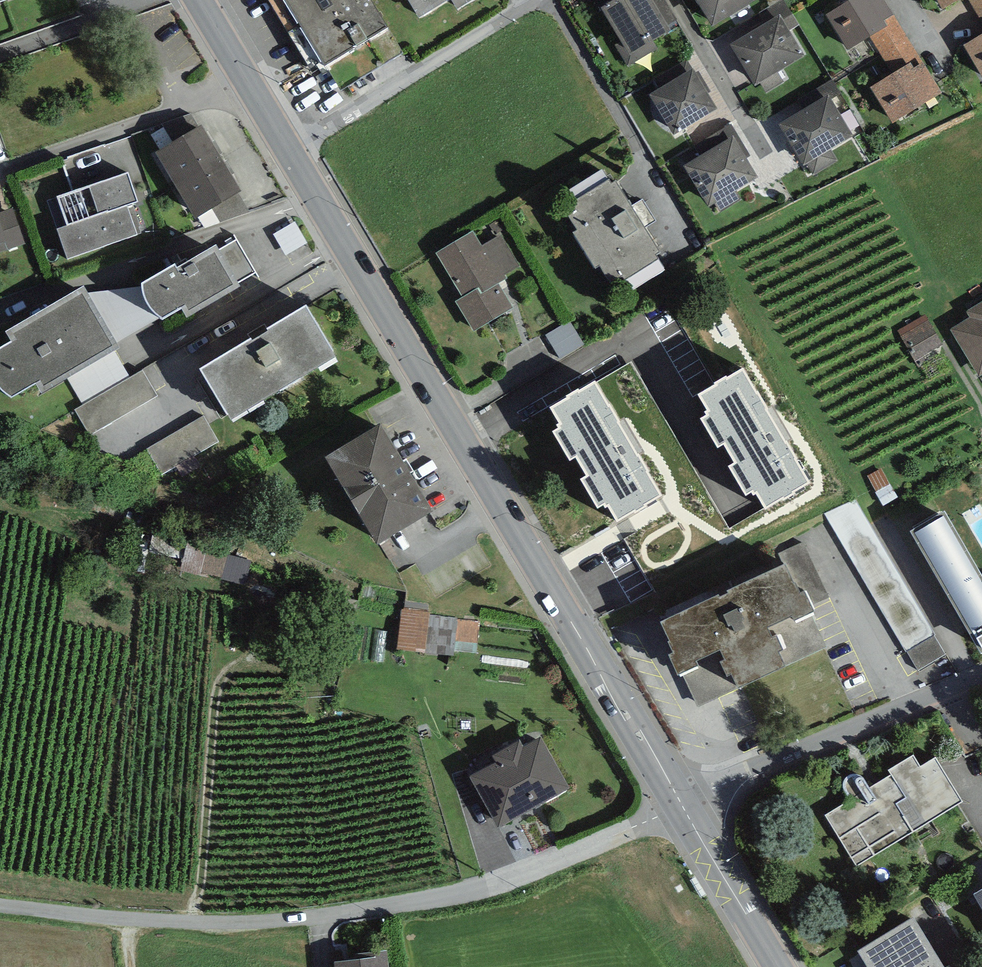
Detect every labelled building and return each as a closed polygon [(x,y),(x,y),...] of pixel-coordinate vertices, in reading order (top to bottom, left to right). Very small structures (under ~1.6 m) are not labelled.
[(322,69),(386,32),(368,0),(281,0),(322,69)] [(418,30),(450,11),(456,21),(492,0),(400,0),(418,30)] [(601,12),(621,45),(617,47),(629,67),(657,50),(654,46),(672,35),(667,28),(650,0),(622,0),(601,12)] [(667,28),(678,21),(665,0),(650,0),(667,28)] [(713,31),(763,0),(693,0),(713,31)] [(847,53),(871,39),(886,29),(883,23),(894,17),(883,0),(855,0),(826,18),(847,53)] [(942,12),(963,0),(934,0),(942,12)] [(981,24),(981,0),(966,0),(981,24)] [(913,70),(924,64),(894,17),(883,23),(886,29),(871,39),(894,76),(911,66),(913,70)] [(780,18),(730,48),(755,89),(805,60),(780,18)] [(964,48),(981,78),(981,37),(964,48)] [(894,76),(870,90),(892,127),(944,97),(924,64),(913,70),(911,66),(894,76)] [(693,72),(650,98),(674,139),(718,113),(693,72)] [(829,97),(779,127),(804,169),(854,139),(829,97)] [(191,115),(161,125),(175,146),(201,131),(191,115)] [(156,157),(175,189),(221,161),(202,130),(201,131),(175,146),(156,157)] [(733,140),(684,169),(709,210),(758,180),(733,140)] [(242,196),(221,161),(175,189),(195,223),(213,213),(240,197),(242,196)] [(127,175),(56,200),(67,229),(57,232),(68,263),(137,239),(127,210),(138,206),(127,175)] [(609,186),(575,206),(578,211),(567,217),(578,237),(574,239),(595,275),(600,272),(606,283),(611,290),(622,284),(623,286),(657,266),(654,261),(658,259),(615,189),(612,190),(609,186)] [(249,214),(240,197),(213,213),(220,224),(249,214)] [(0,214),(0,227),(8,251),(25,246),(13,210),(0,214)] [(8,251),(0,227),(0,254),(8,251)] [(482,248),(473,233),(437,255),(465,300),(457,305),(474,332),(512,310),(497,286),(507,281),(504,277),(520,268),(500,236),(482,248)] [(187,327),(241,295),(235,286),(256,274),(237,241),(178,277),(173,269),(139,290),(142,296),(143,300),(144,305),(145,310),(148,314),(150,318),(153,321),(155,322),(156,323),(159,326),(162,327),(181,317),(187,327)] [(139,288),(84,295),(113,346),(155,322),(153,321),(150,318),(148,314),(145,310),(144,305),(143,300),(142,296),(139,290),(139,288)] [(5,338),(11,347),(0,353),(0,396),(4,400),(11,404),(35,391),(41,400),(70,383),(117,357),(119,356),(113,346),(84,295),(83,293),(5,338)] [(979,378),(981,376),(981,306),(968,314),(972,320),(951,332),(979,378)] [(305,315),(200,378),(232,429),(337,372),(305,315)] [(926,315),(898,331),(915,362),(944,346),(926,315)] [(131,380),(117,357),(70,383),(83,406),(131,380)] [(816,491),(745,371),(693,402),(706,425),(701,428),(719,458),(722,456),(732,473),(729,475),(747,504),(752,501),(764,522),(816,491)] [(83,406),(74,411),(89,437),(158,399),(143,373),(131,380),(83,406)] [(597,384),(545,414),(558,437),(554,439),(570,468),(574,466),(586,486),(583,488),(598,514),(604,511),(616,533),(666,504),(597,384)] [(219,442),(204,416),(147,449),(162,475),(219,442)] [(381,433),(325,466),(377,554),(433,522),(381,433)] [(862,500),(832,516),(913,670),(943,654),(862,500)] [(911,536),(981,660),(981,659),(981,584),(944,518),(911,536)] [(193,544),(186,574),(226,583),(233,553),(193,544)] [(785,574),(661,631),(670,651),(667,652),(672,662),(668,664),(678,686),(685,683),(697,710),(736,692),(738,697),(784,676),(781,669),(825,649),(805,601),(800,603),(785,574)] [(430,613),(401,610),(396,652),(425,655),(425,654),(455,657),(455,652),(477,654),(480,622),(457,619),(458,617),(430,614),(430,613)] [(496,766),(471,780),(499,831),(570,792),(542,741),(525,751),(521,743),(492,759),(496,766)] [(855,862),(962,797),(935,752),(919,762),(913,751),(887,766),(890,772),(869,784),(863,775),(861,773),(857,772),(853,771),(849,773),(846,775),(844,778),(844,783),(844,787),(850,796),(825,811),(855,862)] [(969,888),(981,909),(981,880),(969,888)] [(857,945),(869,966),(868,966),(947,966),(912,911),(857,945)] [(387,945),(366,948),(366,952),(334,956),(336,966),(390,966),(387,945)]
